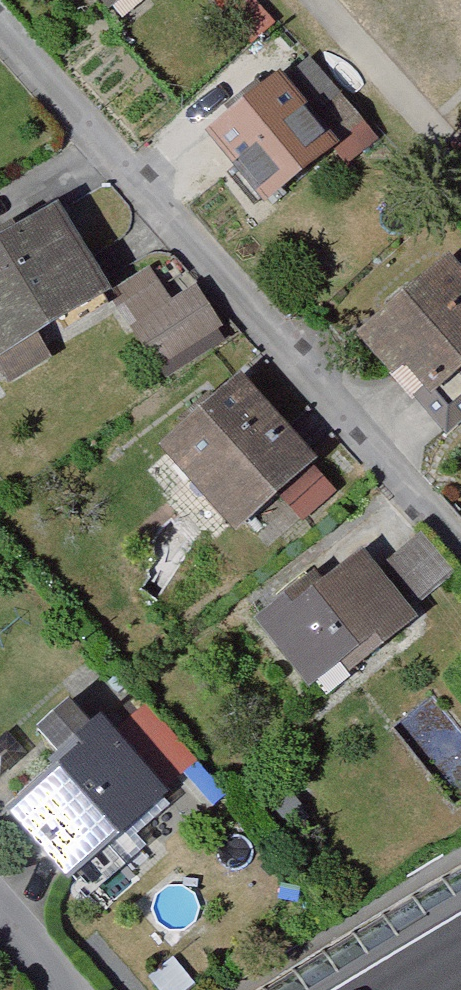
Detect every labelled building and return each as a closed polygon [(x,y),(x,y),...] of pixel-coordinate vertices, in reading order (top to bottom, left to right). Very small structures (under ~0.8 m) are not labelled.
[(93,29),(124,0),(66,0),(93,29)] [(274,223),(348,162),(275,76),(202,137),(274,223)] [(0,265),(0,384),(11,401),(130,323),(65,223),(0,265)] [(337,318),(409,400),(460,355),(460,288),(422,243),(337,318)] [(197,283),(162,295),(153,269),(119,280),(146,360),(216,336),(197,283)] [(357,508),(276,404),(170,486),(250,590),(357,508)] [(262,648),(267,655),(324,721),(355,696),(367,710),(427,659),(460,700),(460,582),(439,556),(394,594),(376,574),(316,625),(304,612),(262,648)] [(178,801),(121,741),(83,700),(39,741),(78,783),(22,835),(92,909),(192,815),(178,801)] [(150,713),(121,741),(178,801),(207,773),(150,713)]
